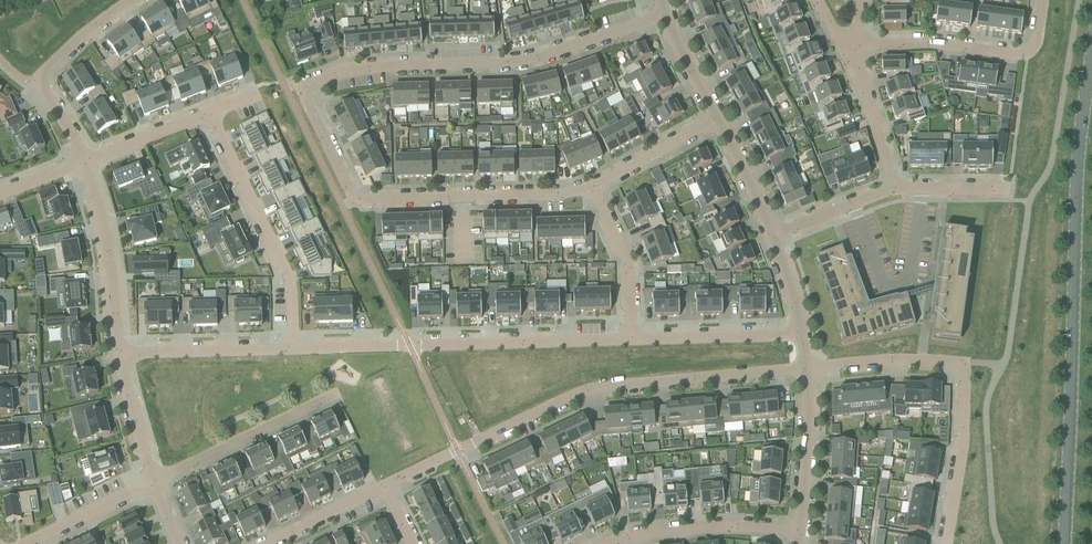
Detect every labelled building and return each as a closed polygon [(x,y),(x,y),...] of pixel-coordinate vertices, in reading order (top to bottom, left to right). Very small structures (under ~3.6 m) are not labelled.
[(200,16),(198,11),(192,0),(178,0),(183,10),(176,14),(185,30),(191,26),(189,22),(200,16)] [(198,11),(200,16),(204,24),(204,25),(216,19),(222,16),(218,8),(214,0),(192,0),(198,11)] [(289,9),(299,6),(297,0),(287,0),(289,9)] [(547,31),(559,27),(553,7),(549,8),(546,0),(539,2),(547,31)] [(565,0),(556,0),(558,5),(553,7),(559,27),(572,24),(565,0)] [(572,24),(585,20),(579,0),(577,0),(573,1),(573,0),(565,0),(572,24)] [(688,3),(693,14),(711,7),(709,0),(696,0),(688,3)] [(734,11),(741,9),(738,0),(731,0),(730,0),(734,11)] [(769,17),(776,14),(785,11),(782,4),(792,0),(763,0),(769,17)] [(547,31),(539,2),(531,5),(534,13),(529,14),(535,34),(547,31)] [(890,10),(883,10),(883,24),(906,24),(906,10),(910,10),(909,2),(906,2),(895,2),(890,2),(890,10)] [(950,4),(939,2),(936,22),(947,23),(950,4)] [(322,6),(313,9),(315,17),(330,12),(333,11),(332,4),(322,6)] [(959,25),(961,5),(950,4),(947,23),(959,25)] [(718,5),(711,7),(693,14),(697,26),(703,24),(706,29),(724,20),(718,5)] [(970,26),(973,7),(961,5),(959,25),(970,26)] [(163,30),(165,33),(176,27),(179,33),(185,30),(176,14),(170,17),(163,6),(152,12),(163,30)] [(797,6),(785,11),(776,14),(769,17),(773,28),(777,37),(780,36),(784,35),(792,31),(793,31),(791,24),(802,19),(797,6)] [(535,34),(529,14),(524,15),(522,7),(514,10),(523,38),(535,34)] [(469,38),(481,38),(480,8),(473,9),(473,17),(468,17),(469,38)] [(481,38),(495,37),(494,16),(489,17),(488,8),(480,8),(481,38)] [(987,29),(990,9),(979,8),(976,27),(987,29)] [(430,39),(443,39),(443,18),(438,18),(438,9),(429,10),(430,39)] [(443,39),(456,38),(455,9),(447,9),(447,18),(443,18),(443,39)] [(456,38),(469,38),(468,17),(463,17),(463,9),(455,9),(456,38)] [(999,31),(1001,11),(990,9),(987,29),(999,31)] [(523,38),(514,10),(507,12),(509,20),(504,21),(510,42),(523,38)] [(1010,32),(1012,13),(1001,11),(999,31),(1010,32)] [(152,12),(141,19),(148,30),(142,34),(150,46),(155,42),(159,49),(170,42),(169,39),(165,33),(163,30),(152,12)] [(1010,32),(1021,34),(1024,14),(1012,13),(1010,32)] [(409,45),(422,43),(420,22),(415,23),(414,14),(406,15),(409,45)] [(409,45),(406,15),(398,16),(399,24),(394,25),(396,46),(409,45)] [(204,24),(200,16),(189,22),(191,26),(193,30),(204,24)] [(222,16),(216,19),(220,26),(226,23),(222,16)] [(369,27),(371,48),(383,47),(381,17),(373,18),(374,26),(369,27)] [(383,47),(396,46),(394,25),(389,25),(389,17),(381,17),(383,47)] [(773,28),(769,17),(761,20),(765,31),(773,28)] [(358,49),(371,48),(369,27),(364,27),(363,19),(355,20),(358,49)] [(345,50),(358,49),(355,20),(348,20),(348,29),(343,29),(345,50)] [(724,20),(706,29),(709,35),(702,38),(708,49),(726,40),(734,37),(732,33),(725,20),(724,20)] [(310,34),(309,35),(293,41),(296,51),(294,52),(299,64),(297,64),(298,65),(308,61),(309,60),(311,59),(310,58),(317,56),(316,54),(317,54),(314,45),(324,41),(324,42),(333,38),(328,24),(319,28),(320,31),(310,34)] [(128,27),(118,35),(133,56),(144,49),(150,46),(142,34),(136,38),(128,27)] [(179,33),(176,27),(165,33),(169,39),(179,33)] [(792,31),(784,35),(788,47),(785,49),(787,56),(791,55),(801,51),(798,44),(809,40),(805,27),(794,31),(793,31),(792,31)] [(746,42),(752,39),(750,34),(744,37),(746,42)] [(118,35),(107,42),(115,53),(109,57),(117,69),(122,65),(123,64),(133,56),(118,35)] [(726,40),(708,49),(708,50),(713,60),(731,51),(726,41),(726,40)] [(744,44),(748,52),(757,48),(752,40),(744,44)] [(630,61),(622,66),(624,70),(628,76),(641,69),(638,63),(653,55),(646,43),(633,50),(631,47),(623,50),(626,54),(630,61)] [(791,55),(798,75),(814,69),(811,62),(822,58),(818,45),(801,51),(791,55)] [(198,53),(195,47),(187,50),(190,56),(198,53)] [(739,47),(731,51),(713,60),(719,71),(737,62),(736,62),(744,58),(739,47)] [(756,48),(748,52),(753,61),(761,57),(756,48)] [(221,58),(231,83),(243,78),(238,65),(245,62),(239,49),(232,52),(235,58),(223,63),(221,58)] [(112,73),(117,69),(109,57),(104,62),(112,73)] [(209,61),(203,64),(208,77),(214,74),(219,87),(231,83),(221,58),(209,63),(209,61)] [(905,59),(882,60),(883,74),(894,74),(897,82),(906,79),(907,79),(911,78),(915,77),(921,76),(921,67),(911,67),(911,71),(905,72),(905,59)] [(585,64),(592,83),(602,79),(607,77),(605,70),(600,71),(596,60),(585,64)] [(161,70),(159,63),(150,67),(153,73),(161,70)] [(130,73),(123,64),(122,65),(125,70),(121,73),(124,78),(130,73)] [(196,66),(184,71),(185,73),(194,97),(206,92),(201,80),(208,77),(203,64),(196,66)] [(585,64),(574,68),(581,87),(592,83),(585,64)] [(949,73),(938,71),(943,89),(955,91),(956,87),(966,89),(967,84),(976,86),(979,66),(961,64),(959,76),(956,76),(956,80),(948,79),(949,73)] [(732,80),(726,83),(732,94),(749,84),(754,82),(748,71),(745,65),(729,74),(732,80)] [(816,92),(821,90),(819,82),(830,78),(825,65),(814,69),(798,75),(806,96),(816,92)] [(70,89),(90,77),(83,66),(63,79),(70,89)] [(170,70),(173,78),(185,73),(182,66),(170,70)] [(998,69),(979,66),(976,86),(987,87),(987,88),(986,91),(997,93),(997,94),(996,96),(996,97),(1003,98),(1003,101),(1011,102),(1014,87),(1005,86),(1005,87),(999,86),(999,82),(996,82),(998,69)] [(628,76),(622,79),(626,86),(636,80),(642,91),(647,88),(665,78),(659,67),(644,75),(641,69),(628,76)] [(574,68),(563,72),(570,91),(572,97),(583,93),(581,87),(574,68)] [(123,79),(119,73),(115,77),(119,82),(123,79)] [(182,102),(194,97),(185,73),(173,78),(172,76),(165,78),(166,82),(170,92),(177,89),(182,102)] [(545,77),(550,96),(561,94),(556,75),(557,75),(557,74),(545,77)] [(97,88),(90,77),(70,89),(77,100),(88,93),(92,99),(103,92),(99,86),(97,88)] [(539,99),(550,96),(545,77),(534,80),(539,99)] [(774,85),(779,83),(776,77),(771,80),(774,85)] [(647,88),(642,91),(647,101),(642,104),(647,111),(659,104),(656,98),(671,90),(665,79),(665,78),(647,88)] [(903,103),(917,98),(913,86),(909,87),(907,79),(906,79),(897,82),(885,86),(889,99),(901,96),(903,103)] [(534,80),(522,83),(523,83),(527,102),(539,99),(534,80)] [(170,92),(166,82),(159,84),(159,85),(148,89),(149,92),(157,112),(169,107),(164,94),(170,92)] [(489,85),(490,105),(500,104),(501,104),(501,84),(489,85)] [(513,84),(501,84),(501,104),(500,104),(501,110),(513,109),(513,97),(512,85),(513,85),(513,84)] [(755,95),(749,84),(732,94),(738,105),(755,95)] [(823,112),(833,109),(830,101),(841,97),(837,84),(821,90),(816,92),(820,105),(817,106),(820,114),(823,112)] [(447,86),(448,106),(460,105),(459,85),(447,86)] [(459,85),(460,105),(460,111),(471,111),(471,105),(470,86),(471,86),(471,85),(459,85)] [(478,105),(490,105),(489,85),(477,85),(478,105)] [(417,86),(405,87),(406,109),(418,109),(417,86)] [(417,86),(418,109),(429,108),(429,86),(417,86)] [(436,106),(448,106),(447,86),(436,86),(436,106)] [(405,87),(394,87),(394,109),(406,109),(405,87)] [(128,93),(133,106),(140,103),(145,116),(157,112),(149,92),(137,96),(135,90),(128,93)] [(84,112),(91,123),(111,111),(105,100),(107,99),(103,92),(92,99),(96,105),(84,112)] [(755,95),(738,105),(744,116),(750,112),(754,118),(768,111),(769,110),(760,92),(755,95)] [(126,109),(133,106),(128,93),(121,95),(126,109)] [(596,94),(589,97),(591,102),(598,99),(596,94)] [(13,108),(9,99),(7,100),(0,96),(0,114),(13,108)] [(616,103),(612,96),(606,100),(610,107),(616,103)] [(948,99),(953,109),(959,107),(955,96),(948,99)] [(624,100),(634,117),(640,114),(631,97),(624,100)] [(919,97),(917,98),(903,103),(892,106),(896,120),(907,116),(910,123),(926,118),(919,97)] [(580,108),(587,105),(585,99),(578,102),(580,108)] [(277,117),(289,113),(285,100),(272,104),(277,117)] [(610,107),(606,100),(597,105),(602,114),(611,109),(610,107)] [(352,101),(334,110),(339,120),(357,112),(352,101)] [(659,104),(647,111),(651,118),(652,118),(657,128),(665,124),(684,113),(678,102),(663,110),(660,104),(659,104)] [(844,104),(833,109),(823,112),(828,125),(824,126),(827,134),(836,131),(840,129),(838,122),(849,117),(844,104)] [(598,112),(595,106),(589,109),(593,115),(598,112)] [(757,124),(750,128),(756,139),(778,128),(780,127),(775,116),(773,117),(769,110),(768,111),(754,118),(757,124)] [(111,111),(91,123),(98,134),(118,121),(111,111)] [(357,112),(339,120),(344,131),(362,122),(357,112)] [(552,119),(551,112),(544,114),(546,121),(552,119)] [(245,135),(239,138),(244,147),(266,137),(261,126),(271,121),(267,113),(240,126),(245,135)] [(14,134),(19,132),(20,134),(20,135),(29,155),(34,152),(41,149),(45,148),(36,127),(28,131),(24,123),(25,122),(22,114),(6,121),(9,130),(12,128),(14,134)] [(582,122),(579,114),(572,117),(575,125),(582,122)] [(640,114),(634,117),(636,123),(643,120),(640,114)] [(798,128),(803,126),(799,118),(794,120),(798,128)] [(1009,119),(1002,118),(1001,129),(1007,130),(1009,119)] [(617,120),(606,125),(607,126),(610,131),(619,149),(629,143),(620,125),(617,120)] [(630,120),(620,125),(629,143),(640,137),(630,120)] [(542,121),(530,121),(531,128),(531,133),(542,132),(542,121)] [(349,142),(367,133),(362,122),(344,131),(349,142)] [(853,125),(846,127),(836,131),(839,140),(856,134),(853,125)] [(599,136),(610,131),(607,126),(597,131),(599,136)] [(501,135),(501,127),(493,127),(493,137),(501,137),(501,135)] [(515,127),(501,127),(501,135),(516,135),(515,127)] [(778,128),(756,139),(761,150),(781,140),(784,139),(780,132),(778,128)] [(798,141),(806,137),(802,130),(795,134),(798,141)] [(599,136),(609,154),(619,149),(610,131),(599,136)] [(583,144),(594,139),(591,132),(581,137),(581,139),(583,144)] [(928,141),(928,168),(943,168),(943,157),(951,157),(951,134),(942,134),(928,134),(928,141)] [(988,146),(978,146),(978,168),(979,170),(987,170),(993,168),(993,154),(995,154),(1004,156),(1004,153),(1007,135),(998,134),(998,137),(988,137),(988,146)] [(266,137),(244,147),(249,157),(254,154),(259,163),(285,151),(281,143),(271,148),(266,137)] [(357,157),(375,148),(377,147),(372,137),(352,147),(357,157)] [(978,168),(978,146),(966,146),(966,137),(953,137),(953,154),(962,154),(962,168),(968,168),(969,170),(977,170),(978,168)] [(591,162),(583,144),(581,139),(571,143),(573,148),(580,167),(591,162)] [(594,139),(583,144),(591,162),(602,158),(602,157),(594,139)] [(781,140),(761,150),(766,161),(779,155),(781,162),(794,156),(794,157),(796,156),(792,147),(786,150),(781,140)] [(926,168),(928,168),(928,141),(907,141),(907,157),(910,157),(910,168),(926,168)] [(207,181),(207,180),(208,180),(203,170),(210,167),(198,142),(185,148),(184,147),(176,151),(174,152),(176,156),(175,157),(176,159),(177,159),(179,162),(187,158),(195,176),(191,178),(195,186),(196,186),(196,187),(204,183),(204,182),(207,181)] [(570,171),(580,167),(573,148),(571,143),(570,142),(557,148),(557,149),(557,168),(567,164),(570,171),(569,171),(570,171)] [(855,181),(856,180),(857,183),(865,180),(864,178),(870,175),(862,155),(861,152),(852,156),(848,145),(842,147),(845,156),(855,181)] [(375,148),(357,157),(362,168),(380,159),(375,148)] [(520,175),(531,174),(531,154),(532,154),(532,149),(519,149),(520,174),(520,175)] [(479,176),(491,175),(490,155),(490,150),(479,150),(479,175),(479,176)] [(263,173),(258,175),(262,185),(284,174),(279,163),(289,159),(285,151),(259,163),(263,173)] [(449,154),(450,176),(461,176),(461,154),(461,151),(449,152),(449,154)] [(687,181),(692,179),(701,175),(698,169),(712,163),(706,151),(687,159),(690,167),(682,170),(687,181)] [(407,152),(408,157),(408,178),(420,177),(419,157),(420,157),(420,152),(407,152)] [(814,158),(812,152),(806,155),(808,161),(814,158)] [(473,153),(461,154),(461,176),(473,176),(473,153)] [(554,153),(543,154),(543,174),(555,174),(554,153)] [(855,181),(845,156),(833,161),(830,153),(817,157),(825,178),(834,175),(839,187),(848,184),(855,181)] [(438,177),(450,176),(449,154),(438,154),(438,176),(438,177)] [(543,174),(543,154),(532,154),(531,154),(531,174),(543,174)] [(502,175),(502,155),(490,155),(491,175),(502,175)] [(513,155),(502,155),(502,175),(514,175),(513,155)] [(784,168),(772,174),(777,185),(794,177),(798,176),(799,175),(795,164),(796,163),(794,157),(794,156),(781,162),(784,168)] [(408,157),(396,158),(397,177),(396,177),(396,178),(397,178),(408,178),(408,157)] [(431,157),(420,157),(419,157),(420,177),(432,177),(431,157)] [(380,159),(362,168),(367,178),(385,170),(380,159)] [(114,176),(112,177),(114,182),(115,181),(115,183),(118,190),(126,187),(128,192),(140,188),(144,197),(150,195),(164,189),(154,169),(143,173),(139,175),(136,167),(114,176)] [(284,174),(262,185),(267,195),(272,192),(277,201),(303,188),(299,180),(289,185),(284,174)] [(717,175),(696,185),(701,197),(722,187),(717,175)] [(794,177),(777,185),(782,196),(799,189),(794,177)] [(694,185),(692,179),(687,181),(686,182),(684,183),(687,188),(694,185)] [(672,195),(668,187),(666,182),(659,185),(665,198),(672,195)] [(196,187),(196,186),(186,191),(193,205),(199,202),(202,209),(205,208),(211,220),(210,220),(211,221),(224,215),(222,212),(230,208),(219,186),(208,191),(204,183),(196,187)] [(74,219),(73,219),(71,210),(70,204),(69,204),(68,199),(68,198),(60,200),(59,195),(55,187),(38,194),(41,202),(42,207),(50,205),(56,224),(55,224),(55,225),(74,219)] [(701,197),(697,199),(702,209),(700,210),(703,217),(715,211),(713,206),(728,199),(722,187),(701,197)] [(281,210),(276,213),(280,222),(302,212),(297,201),(307,196),(303,188),(277,201),(281,210)] [(782,196),(781,196),(786,208),(798,202),(801,209),(813,204),(815,203),(812,195),(804,199),(799,189),(782,196)] [(627,201),(624,202),(630,214),(650,205),(644,192),(634,197),(633,196),(626,199),(627,201)] [(650,205),(630,214),(636,227),(648,221),(651,229),(664,223),(661,215),(656,217),(655,216),(650,205)] [(162,223),(158,207),(139,211),(141,221),(127,225),(129,234),(132,233),(133,236),(135,245),(157,240),(153,225),(162,223)] [(30,238),(27,230),(20,212),(9,217),(6,209),(0,212),(0,228),(3,227),(4,229),(16,225),(22,241),(30,238)] [(715,211),(703,217),(706,224),(707,224),(712,235),(715,234),(738,224),(733,212),(719,218),(716,211),(715,211)] [(302,212),(280,222),(285,232),(290,229),(295,238),(321,226),(317,218),(307,223),(302,212)] [(532,213),(519,214),(520,234),(532,234),(532,213)] [(496,240),(495,214),(483,215),(484,240),(496,240)] [(507,214),(495,214),(496,240),(509,240),(508,234),(507,214)] [(519,214),(507,214),(508,234),(509,240),(509,242),(520,241),(520,234),(519,214)] [(407,237),(418,237),(419,237),(418,216),(406,217),(407,237)] [(418,242),(431,242),(430,216),(418,216),(419,237),(418,237),(418,242)] [(430,216),(431,242),(443,241),(442,216),(430,216)] [(683,219),(686,225),(693,222),(691,216),(683,219)] [(382,243),(395,243),(394,217),(382,217),(382,243)] [(407,242),(407,237),(406,217),(394,217),(395,243),(407,242)] [(572,220),(561,221),(561,241),(572,241),(573,241),(572,220)] [(573,241),(572,241),(573,246),(585,246),(586,246),(585,235),(585,220),(572,220),(573,241)] [(549,241),(549,221),(536,221),(537,242),(549,241)] [(561,221),(549,221),(549,241),(561,241),(561,221)] [(655,236),(643,240),(647,253),(668,246),(674,244),(675,243),(669,227),(667,228),(664,223),(651,229),(655,236)] [(213,225),(202,230),(210,248),(216,246),(226,267),(234,263),(236,262),(237,264),(244,261),(243,259),(252,255),(251,253),(253,252),(250,245),(248,246),(247,244),(247,245),(239,228),(233,231),(220,237),(213,225)] [(299,247),(294,250),(298,260),(320,249),(315,238),(325,233),(321,226),(295,238),(299,247)] [(27,230),(30,238),(38,236),(34,228),(27,230)] [(182,228),(175,232),(180,243),(188,242),(182,228)] [(965,239),(966,232),(943,229),(942,240),(946,241),(935,321),(934,322),(935,322),(934,325),(933,337),(943,339),(943,336),(961,338),(963,321),(961,321),(972,241),(972,240),(965,239)] [(720,239),(726,252),(733,249),(747,243),(741,230),(720,239)] [(53,236),(38,239),(39,249),(55,246),(54,244),(61,243),(62,245),(66,267),(82,264),(80,251),(78,242),(70,243),(68,233),(53,236)] [(712,235),(710,237),(713,244),(719,241),(715,234),(712,235)] [(668,246),(647,253),(652,266),(673,259),(668,246)] [(842,248),(818,257),(835,302),(839,314),(840,316),(841,315),(843,320),(840,321),(843,333),(846,344),(868,338),(868,336),(915,322),(907,295),(898,298),(899,302),(860,313),(859,308),(841,262),(847,260),(842,248)] [(320,249),(298,260),(303,269),(308,267),(313,277),(331,277),(332,277),(332,260),(326,260),(320,249)] [(733,249),(726,252),(720,254),(723,263),(727,261),(732,272),(729,272),(729,273),(743,272),(744,272),(751,269),(748,264),(755,261),(749,249),(735,255),(733,249)] [(5,273),(11,273),(11,262),(17,262),(17,251),(0,251),(0,282),(5,282),(5,273)] [(150,253),(150,259),(134,259),(135,275),(154,275),(155,282),(180,281),(180,272),(167,272),(167,259),(159,259),(159,253),(150,253)] [(701,262),(706,273),(715,273),(709,259),(701,262)] [(643,283),(664,283),(664,274),(643,274),(643,283)] [(37,290),(47,288),(46,276),(35,278),(37,290)] [(50,294),(65,292),(67,310),(71,309),(77,309),(86,308),(85,291),(76,291),(75,281),(65,282),(65,279),(49,280),(50,294)] [(547,289),(546,289),(546,295),(547,295),(548,316),(560,316),(560,303),(567,303),(566,289),(566,281),(547,282),(547,289)] [(418,320),(430,319),(430,292),(418,293),(418,287),(410,288),(410,307),(418,307),(418,320)] [(430,292),(430,319),(443,319),(443,306),(450,306),(449,292),(449,287),(441,287),(441,292),(430,292)] [(751,287),(751,293),(752,292),(753,314),(766,314),(765,301),(774,301),(773,287),(751,287)] [(710,315),(723,315),(722,302),(731,302),(730,288),(722,288),(722,293),(709,294),(710,315)] [(752,292),(751,293),(739,293),(739,288),(730,288),(731,302),(739,302),(739,314),(753,314),(752,292)] [(688,303),(687,289),(679,289),(679,294),(666,295),(667,316),(680,316),(679,303),(688,303)] [(696,316),(710,315),(709,294),(696,294),(696,289),(687,289),(688,303),(696,303),(696,316)] [(520,295),(508,296),(509,317),(521,317),(521,304),(528,304),(527,290),(520,290),(520,295)] [(535,316),(548,316),(547,295),(546,295),(535,295),(535,290),(527,290),(528,304),(535,304),(535,316)] [(610,290),(598,291),(598,311),(611,311),(610,290)] [(666,295),(666,290),(644,290),(645,304),(653,304),(653,317),(667,316),(666,295)] [(0,292),(0,327),(4,327),(4,312),(14,312),(13,291),(0,292)] [(216,299),(203,299),(203,305),(204,326),(217,326),(217,316),(226,315),(225,291),(216,291),(216,299)] [(469,297),(469,318),(482,318),(482,305),(489,305),(488,291),(468,291),(468,297),(469,297)] [(574,312),(587,311),(586,291),(573,291),(574,312)] [(586,291),(587,311),(598,311),(598,291),(586,291)] [(457,319),(469,318),(469,297),(468,297),(457,297),(456,292),(449,292),(450,306),(457,305),(457,319)] [(508,296),(508,293),(495,293),(496,317),(509,317),(508,296)] [(326,301),(327,301),(327,296),(326,296),(313,296),(313,305),(306,305),(306,311),(313,310),(314,323),(327,323),(326,301)] [(248,300),(249,300),(249,297),(248,297),(228,298),(228,312),(235,312),(236,326),(237,326),(237,325),(249,325),(248,306),(248,300)] [(159,306),(159,327),(171,327),(172,327),(172,314),(179,313),(179,299),(158,300),(159,306)] [(203,305),(203,299),(183,300),(183,314),(191,314),(191,327),(204,326),(203,305)] [(269,299),(249,300),(248,300),(248,306),(249,325),(261,325),(262,325),(262,311),(269,311),(269,299)] [(147,328),(159,327),(159,306),(158,300),(138,300),(138,315),(146,314),(146,328),(147,328)] [(339,302),(340,323),(353,322),(353,314),(360,314),(360,309),(352,309),(352,300),(339,301),(339,302)] [(339,301),(327,301),(326,301),(327,323),(340,323),(339,302),(339,301)] [(65,319),(45,320),(46,329),(66,327),(65,319)] [(82,325),(70,326),(72,344),(61,345),(62,353),(73,352),(73,351),(91,350),(90,339),(91,339),(91,336),(90,336),(90,334),(91,334),(90,331),(89,328),(82,328),(82,325)] [(8,373),(8,371),(9,371),(8,343),(13,343),(13,335),(0,335),(0,373),(8,373)] [(78,395),(98,391),(96,382),(98,381),(96,374),(95,374),(94,369),(77,372),(76,365),(62,368),(64,375),(73,373),(78,395)] [(47,369),(40,371),(42,378),(49,377),(47,369)] [(37,375),(29,376),(30,385),(38,384),(37,375)] [(13,413),(11,389),(19,389),(18,376),(0,378),(0,414),(13,413)] [(924,385),(922,385),(922,407),(930,407),(932,407),(932,414),(949,414),(950,398),(941,398),(941,386),(931,385),(931,384),(931,383),(924,383),(924,385)] [(861,387),(861,385),(853,386),(853,388),(840,389),(841,402),(832,403),(832,417),(849,416),(848,407),(863,406),(861,387)] [(885,398),(884,385),(861,387),(863,406),(878,404),(879,413),(892,412),(892,397),(885,398)] [(922,407),(922,385),(922,386),(921,386),(906,385),(905,397),(894,396),(894,403),(895,418),(905,418),(906,418),(906,413),(909,410),(921,410),(922,410),(922,407)] [(776,395),(764,396),(766,421),(785,419),(784,405),(777,406),(776,395)] [(766,421),(764,396),(752,397),(754,422),(766,421)] [(752,397),(740,398),(742,423),(754,422),(752,397)] [(742,423),(740,398),(728,399),(729,410),(722,411),(723,425),(742,423)] [(723,425),(722,411),(716,412),(715,401),(702,402),(704,427),(716,425),(717,430),(724,429),(723,425)] [(690,403),(693,428),(704,427),(702,402),(690,403)] [(678,404),(680,429),(693,428),(690,403),(678,404)] [(661,425),(662,431),(680,429),(678,404),(666,405),(667,416),(661,417),(661,425)] [(91,414),(89,405),(70,409),(75,427),(83,424),(87,439),(92,438),(92,439),(110,434),(107,424),(108,424),(106,417),(104,410),(91,414)] [(642,427),(661,425),(661,417),(654,417),(653,406),(640,408),(642,427)] [(640,408),(629,409),(630,428),(642,427),(640,408)] [(630,428),(629,409),(617,410),(619,435),(631,434),(630,428)] [(596,423),(600,437),(619,435),(617,410),(604,411),(605,422),(596,423)] [(323,417),(321,418),(331,440),(332,442),(342,437),(344,440),(350,437),(344,424),(338,427),(332,413),(329,415),(328,414),(323,416),(323,417)] [(54,424),(53,416),(45,418),(46,426),(54,424)] [(572,422),(581,440),(583,445),(600,437),(596,423),(588,427),(583,417),(572,422)] [(0,430),(0,450),(21,447),(30,446),(26,418),(11,419),(12,429),(0,430)] [(331,440),(321,418),(319,419),(319,418),(313,421),(314,422),(311,423),(317,437),(311,440),(316,450),(323,447),(321,444),(331,440)] [(570,445),(581,440),(572,422),(561,428),(570,445)] [(901,428),(893,427),(893,432),(893,439),(901,440),(901,430),(901,428)] [(559,450),(570,445),(561,428),(551,433),(559,450)] [(305,443),(299,429),(296,431),(296,430),(290,432),(291,433),(289,434),(299,456),(309,451),(311,455),(317,452),(316,450),(311,440),(305,443)] [(542,458),(544,463),(546,466),(553,463),(551,460),(561,455),(559,450),(551,433),(539,438),(544,448),(538,451),(541,458),(542,458)] [(279,456),(284,466),(288,475),(293,472),(292,470),(294,469),(289,460),(299,456),(289,434),(278,439),(285,453),(279,456)] [(834,442),(833,454),(858,456),(859,444),(869,445),(869,438),(843,436),(842,442),(834,442)] [(914,463),(938,467),(940,454),(927,452),(928,444),(910,441),(909,451),(916,452),(914,463)] [(673,450),(683,449),(682,443),(682,442),(672,443),(673,450)] [(544,463),(542,458),(541,458),(538,451),(532,454),(528,444),(516,449),(525,467),(527,472),(544,463)] [(258,449),(256,450),(267,473),(267,474),(284,466),(279,456),(273,459),(266,445),(263,446),(263,445),(257,448),(258,449)] [(506,454),(505,454),(514,472),(525,467),(516,449),(506,454)] [(267,473),(256,450),(245,455),(252,468),(246,471),(251,481),(267,473)] [(726,450),(727,460),(735,461),(736,451),(726,450)] [(762,451),(761,463),(782,465),(783,453),(762,451)] [(16,483),(27,482),(25,469),(32,468),(30,453),(31,453),(31,452),(10,455),(10,456),(11,456),(13,467),(0,469),(0,471),(2,485),(4,485),(5,487),(16,485),(16,483)] [(89,477),(92,489),(106,482),(104,473),(118,468),(118,467),(120,467),(118,458),(115,459),(113,452),(88,460),(93,475),(89,477)] [(345,467),(353,485),(364,480),(357,467),(363,464),(358,453),(352,456),(355,462),(345,467)] [(495,460),(507,486),(518,481),(514,472),(505,454),(495,460)] [(833,467),(852,468),(857,468),(858,456),(833,454),(833,467)] [(616,459),(607,460),(609,469),(617,468),(616,459)] [(488,475),(477,481),(483,493),(495,488),(496,491),(507,486),(495,460),(484,465),(488,475)] [(577,460),(572,463),(575,469),(580,467),(577,460)] [(735,461),(727,460),(727,467),(728,469),(735,469),(735,461)] [(240,474),(233,461),(231,462),(230,461),(225,464),(225,465),(223,466),(233,487),(234,487),(243,482),(245,485),(251,482),(251,481),(246,471),(240,474)] [(782,465),(761,463),(752,462),(751,474),(781,476),(782,465)] [(343,490),(353,485),(345,467),(339,469),(336,463),(325,469),(331,479),(337,477),(343,490)] [(904,484),(910,485),(921,486),(922,479),(936,481),(938,467),(914,463),(912,477),(905,475),(904,484)] [(234,487),(233,487),(223,466),(221,467),(221,466),(215,468),(215,469),(213,471),(219,484),(213,487),(218,498),(235,490),(234,487)] [(721,467),(709,468),(710,476),(713,505),(724,504),(722,485),(729,484),(728,476),(728,469),(727,467),(721,467)] [(833,467),(832,479),(840,480),(839,486),(856,488),(857,480),(851,479),(852,468),(833,467)] [(325,482),(331,479),(325,469),(309,477),(321,501),(331,496),(325,482)] [(656,491),(657,491),(663,491),(664,510),(676,509),(673,479),(662,480),(661,469),(654,469),(654,475),(656,490),(656,491)] [(701,507),(713,505),(710,476),(698,477),(698,469),(691,470),(693,490),(699,490),(701,507)] [(684,478),(673,479),(676,509),(688,508),(686,491),(693,490),(691,475),(691,470),(683,471),(684,478)] [(657,498),(657,491),(656,491),(656,490),(654,475),(647,475),(648,482),(637,483),(640,512),(651,511),(650,499),(657,498)] [(730,491),(738,491),(739,476),(728,476),(729,484),(730,491)] [(293,484),(298,495),(304,492),(310,506),(321,501),(309,477),(311,483),(302,488),(299,482),(293,484)] [(564,480),(567,486),(574,483),(571,477),(564,480)] [(179,495),(184,505),(202,496),(197,486),(199,485),(196,479),(186,484),(189,490),(179,495)] [(751,481),(750,492),(759,493),(779,494),(780,483),(760,481),(751,481)] [(640,512),(637,483),(619,485),(620,495),(626,494),(628,513),(640,512)] [(48,485),(51,498),(61,495),(58,484),(48,485)] [(60,486),(64,501),(72,498),(68,484),(60,486)] [(288,490),(278,495),(288,517),(298,512),(292,498),(298,495),(293,484),(286,487),(288,490)] [(921,486),(910,485),(907,503),(909,504),(931,508),(933,495),(920,493),(921,486)] [(443,495),(448,492),(445,486),(440,488),(443,495)] [(830,504),(854,506),(856,488),(839,486),(839,492),(831,492),(830,504)] [(412,496),(417,507),(431,500),(435,499),(437,498),(432,487),(412,496)] [(609,488),(592,496),(605,522),(615,517),(608,502),(614,499),(609,488)] [(880,489),(879,496),(886,497),(887,490),(880,489)] [(512,495),(514,500),(524,495),(522,490),(512,495)] [(14,498),(3,499),(4,500),(7,520),(7,521),(21,519),(21,515),(32,513),(30,498),(37,497),(36,491),(13,495),(14,498)] [(276,492),(260,500),(265,511),(271,508),(278,522),(288,517),(278,495),(277,492),(276,492)] [(451,499),(448,492),(443,495),(446,501),(451,499)] [(778,506),(779,494),(759,493),(750,492),(749,504),(771,505),(771,507),(776,508),(776,506),(778,506)] [(202,496),(184,505),(189,515),(199,511),(202,517),(213,511),(210,505),(207,506),(202,496)] [(575,504),(580,512),(580,513),(586,510),(594,527),(605,522),(592,496),(575,504)] [(417,507),(422,517),(436,511),(439,509),(435,499),(431,500),(417,507)] [(265,511),(260,500),(254,503),(257,509),(246,514),(255,532),(266,527),(259,514),(265,511)] [(580,512),(575,504),(559,511),(563,520),(567,528),(569,532),(571,537),(572,538),(582,533),(574,516),(580,513),(580,512)] [(853,518),(854,506),(830,504),(828,516),(848,518),(853,518)] [(929,519),(931,508),(909,504),(907,515),(907,516),(929,519)] [(450,508),(453,515),(458,512),(455,506),(450,508)] [(436,511),(422,517),(427,527),(440,521),(444,519),(439,509),(436,511)] [(200,538),(221,528),(221,527),(217,529),(213,519),(216,517),(213,511),(202,517),(205,523),(195,527),(200,538)] [(543,519),(547,529),(553,526),(561,543),(572,538),(571,537),(569,532),(567,528),(563,520),(559,511),(549,517),(543,519)] [(458,512),(453,515),(456,521),(461,519),(458,512)] [(255,532),(246,514),(236,519),(233,513),(227,516),(232,527),(238,524),(245,537),(255,532)] [(907,516),(907,515),(905,515),(903,528),(927,532),(929,519),(907,516)] [(124,539),(142,531),(142,530),(139,531),(136,526),(140,524),(136,516),(118,525),(123,533),(126,538),(124,539)] [(847,530),(848,518),(828,516),(827,528),(847,530)] [(391,534),(385,522),(378,526),(374,518),(357,526),(365,543),(370,543),(391,534)] [(445,531),(449,529),(444,519),(440,521),(427,527),(432,537),(445,531)] [(511,519),(503,523),(509,535),(517,531),(514,524),(511,519)] [(534,543),(547,543),(541,532),(547,529),(543,519),(526,527),(530,535),(533,543),(534,543)] [(463,535),(468,533),(465,526),(460,529),(463,535)] [(509,535),(514,543),(534,543),(533,543),(530,535),(526,527),(517,531),(509,535)] [(221,528),(200,538),(203,543),(213,543),(215,543),(229,543),(221,528)] [(847,530),(827,528),(826,540),(834,541),(834,543),(855,543),(856,531),(847,530)] [(435,543),(444,543),(450,541),(454,539),(449,529),(445,531),(432,537),(435,543)] [(876,543),(884,543),(886,531),(877,530),(876,543)] [(124,539),(127,543),(144,543),(142,541),(146,539),(142,531),(124,539)] [(334,537),(337,543),(347,543),(342,533),(334,537)] [(471,539),(468,533),(463,535),(466,542),(471,539)] [(391,534),(370,543),(395,543),(391,534)]
